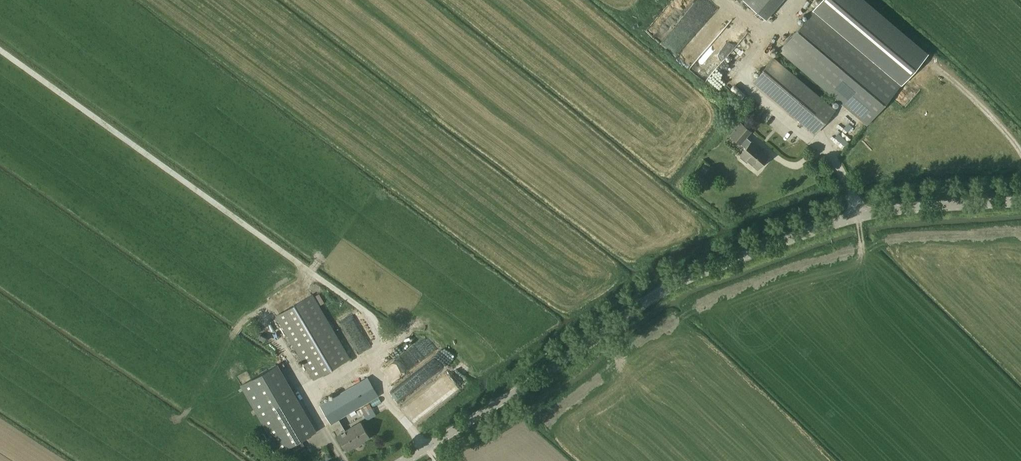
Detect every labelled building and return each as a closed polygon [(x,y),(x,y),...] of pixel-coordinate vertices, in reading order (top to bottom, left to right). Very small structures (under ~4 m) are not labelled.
[(742,0),(765,20),(782,0),(742,0)] [(779,49),(867,124),(927,54),(863,0),(821,0),(779,49)] [(691,68),(730,20),(716,9),(677,57),(691,68)] [(773,57),(753,81),(815,133),(835,110),(773,57)] [(734,85),(731,89),(743,99),(746,94),(734,85)] [(742,108),(750,98),(746,95),(738,105),(742,108)] [(748,161),(757,168),(768,156),(752,141),(751,141),(746,137),(751,131),(741,123),(730,135),(740,143),(746,148),(740,154),(741,155),(740,156),(747,162),(748,161)] [(836,131),(844,140),(853,132),(845,123),(836,131)] [(312,294),(276,316),(313,379),(350,358),(319,306),(324,303),(319,295),(314,298),(312,294)] [(242,385),(257,411),(292,391),(276,365),(242,385)] [(339,419),(378,396),(368,378),(320,405),(331,424),(331,423),(347,450),(369,437),(360,422),(345,431),(339,419)] [(311,424),(292,391),(257,411),(267,429),(276,424),(285,439),(311,424)] [(369,403),(357,411),(359,415),(363,413),(372,407),(369,403)] [(267,429),(280,451),(315,431),(311,424),(285,439),(276,424),(267,429)]
